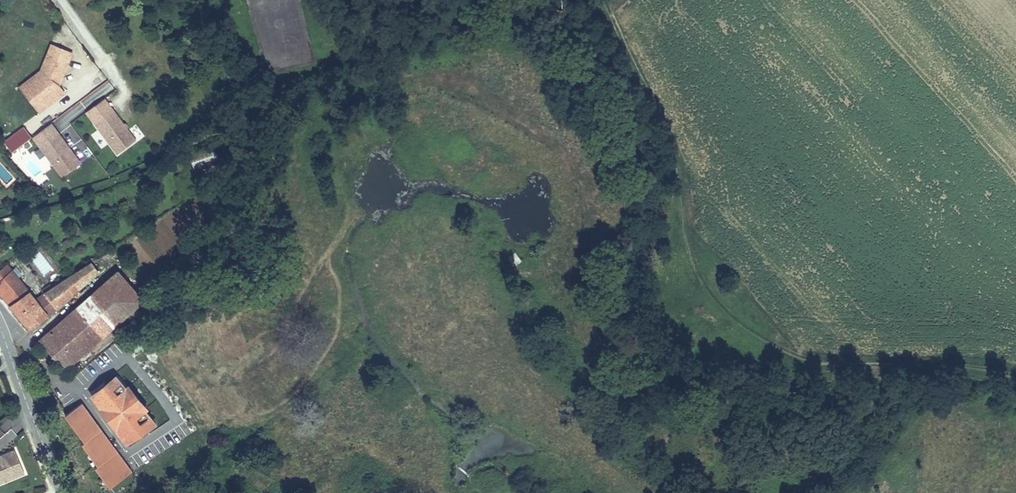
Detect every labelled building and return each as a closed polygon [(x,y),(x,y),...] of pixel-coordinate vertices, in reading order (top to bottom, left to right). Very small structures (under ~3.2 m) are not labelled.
[(51,43),(40,70),(29,78),(42,96),(61,84),(74,52),(51,43)] [(42,96),(29,78),(18,85),(40,113),(68,93),(61,84),(42,96)] [(118,154),(137,139),(105,97),(85,111),(118,154)] [(32,137),(63,177),(83,162),(72,149),(70,151),(68,147),(70,146),(52,122),(32,137)] [(224,176),(215,148),(191,156),(197,174),(204,172),(207,181),(224,176)] [(54,312),(101,272),(93,260),(53,286),(45,293),(52,301),(49,305),(54,312)] [(54,312),(49,305),(52,301),(45,293),(53,286),(51,283),(38,293),(45,302),(41,305),(36,295),(9,263),(0,271),(0,292),(32,330),(54,312)] [(119,268),(39,338),(70,370),(147,299),(119,268)] [(45,302),(38,293),(36,295),(41,305),(45,302)] [(87,393),(127,444),(159,423),(148,409),(150,407),(129,382),(127,384),(116,372),(87,393)] [(132,472),(84,400),(63,414),(111,486),(132,472)] [(5,477),(4,475),(9,473),(13,474),(27,468),(17,445),(1,451),(2,454),(1,458),(0,458),(0,479),(5,477)]
